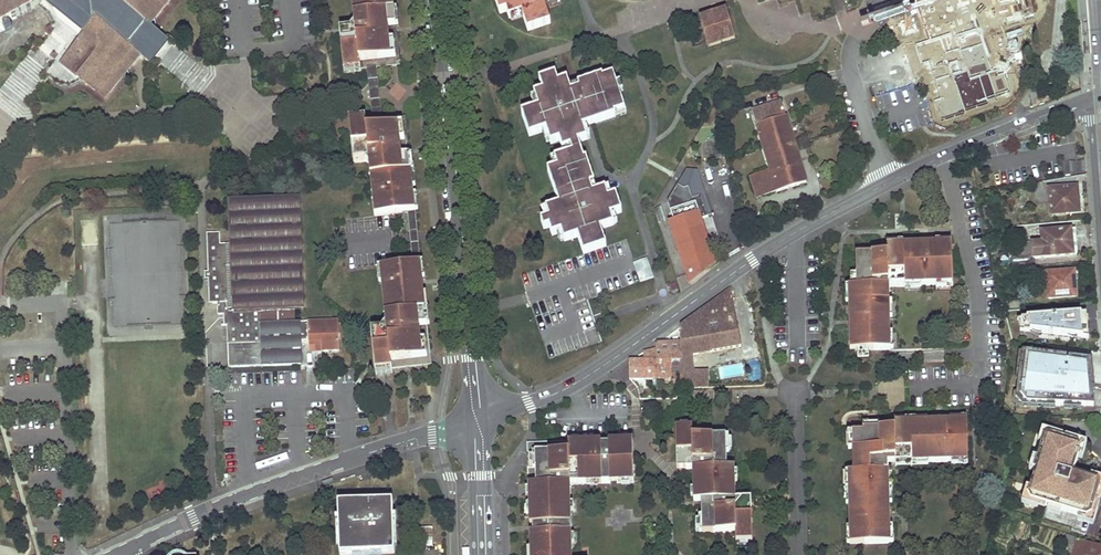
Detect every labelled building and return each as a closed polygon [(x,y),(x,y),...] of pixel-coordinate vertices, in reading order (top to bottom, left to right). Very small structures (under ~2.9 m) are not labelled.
[(149,64),(161,48),(168,40),(150,25),(169,0),(0,0),(0,23),(37,5),(47,13),(52,25),(45,33),(48,36),(43,43),(50,49),(59,56),(46,74),(57,83),(66,86),(71,85),(78,82),(83,79),(105,97),(139,55),(149,64)] [(353,13),(394,9),(393,0),(351,0),(353,13)] [(528,30),(550,23),(544,6),(560,0),(495,0),(500,13),(507,11),(509,18),(522,14),(528,30)] [(940,120),(990,105),(988,100),(1011,93),(1005,73),(998,75),(996,68),(992,70),(970,1),(973,0),(913,0),(914,5),(918,4),(929,39),(915,43),(921,63),(930,60),(942,97),(934,100),(940,120)] [(340,31),(344,71),(361,70),(360,61),(391,58),(388,26),(396,25),(394,9),(353,13),(354,24),(350,30),(340,31)] [(728,9),(701,17),(710,49),(737,41),(728,9)] [(396,25),(388,26),(391,58),(360,61),(361,70),(367,69),(367,68),(378,67),(378,69),(400,67),(396,25)] [(378,67),(367,68),(367,69),(372,120),(372,122),(383,121),(383,119),(378,67)] [(584,254),(606,246),(601,229),(613,224),(610,216),(621,212),(616,196),(609,198),(605,189),(593,193),(590,186),(594,184),(587,159),(584,160),(578,142),(587,139),(583,127),(615,117),(614,114),(625,110),(613,75),(603,78),(603,76),(578,85),(579,89),(571,92),(567,80),(558,83),(555,75),(539,80),(543,92),(534,95),(538,108),(522,113),(529,136),(547,130),(551,144),(560,141),(563,150),(571,147),(572,153),(564,156),(556,161),(558,168),(554,169),(548,171),(559,204),(546,210),(549,218),(541,220),(544,229),(550,228),(552,235),(561,232),(564,241),(578,237),(584,254)] [(749,174),(756,198),(806,182),(781,102),(753,110),(770,169),(749,174)] [(372,120),(366,120),(367,128),(399,125),(402,157),(411,156),(407,117),(383,119),(383,121),(372,122),(372,120)] [(369,160),(375,215),(390,214),(408,212),(416,211),(411,156),(402,157),(399,125),(367,128),(366,120),(349,122),(351,142),(353,162),(369,160)] [(698,279),(717,264),(701,217),(713,214),(697,170),(687,170),(668,200),(674,220),(671,221),(691,284),(698,279)] [(1051,214),(1078,212),(1077,187),(1049,189),(1051,214)] [(218,303),(218,315),(223,315),(226,314),(226,326),(228,368),(301,365),(300,342),(309,341),(310,352),(323,351),(341,351),(339,321),(294,322),(294,311),(300,311),(296,199),(229,202),(230,244),(221,244),(221,232),(207,233),(208,271),(205,272),(205,280),(208,279),(209,304),(218,303)] [(416,211),(408,212),(413,264),(421,263),(416,211)] [(1014,267),(1036,265),(1035,257),(1070,254),(1069,237),(1073,237),(1072,229),(1040,232),(1041,241),(1031,242),(1032,254),(1028,254),(1013,256),(1014,267)] [(850,350),(889,349),(888,335),(890,335),(890,317),(888,317),(888,302),(890,302),(889,285),(905,285),(905,283),(920,283),(920,285),(937,284),(937,282),(952,282),(951,245),(936,245),(936,243),(903,244),(903,246),(888,246),(888,253),(856,254),(857,286),(851,286),(851,302),(849,302),(849,322),(850,350)] [(1028,246),(1011,248),(1013,256),(1028,254),(1028,246)] [(376,371),(392,370),(391,361),(423,358),(422,349),(420,326),(427,326),(421,263),(413,264),(395,266),(380,267),(386,329),(372,331),(376,371)] [(1049,298),(1076,296),(1074,271),(1047,273),(1049,298)] [(741,347),(731,288),(714,301),(705,308),(712,352),(741,347)] [(705,308),(680,326),(680,343),(680,361),(680,388),(692,387),(692,371),(695,371),(693,356),(712,352),(705,308)] [(1018,320),(1021,331),(1032,333),(1041,334),(1074,337),(1083,338),(1086,339),(1085,313),(1018,320)] [(427,326),(420,326),(422,349),(423,358),(391,361),(392,370),(431,366),(427,326)] [(630,379),(671,379),(672,362),(680,361),(680,343),(656,343),(656,350),(643,351),(643,361),(629,361),(629,364),(630,379)] [(1070,359),(1055,357),(1024,353),(1023,362),(1020,362),(1016,399),(1019,403),(1047,404),(1047,402),(1055,402),(1054,404),(1064,405),(1064,403),(1073,403),(1073,406),(1093,406),(1092,388),(1089,388),(1089,386),(1086,385),(1088,361),(1070,359)] [(692,387),(708,387),(709,371),(695,371),(692,371),(692,387)] [(863,432),(853,432),(854,472),(850,472),(851,504),(849,504),(849,528),(851,528),(852,545),(888,544),(888,527),(891,527),(890,503),(887,503),(886,471),(888,471),(888,463),(896,463),(896,461),(927,460),(927,463),(952,462),(952,460),(967,459),(966,423),(951,424),(951,421),(926,422),(926,424),(905,424),(905,428),(863,429),(863,432)] [(736,537),(752,537),(751,499),(735,499),(735,483),(732,483),(732,467),(727,467),(726,436),(692,437),(692,430),(676,431),(677,469),(693,468),(693,484),(696,485),(696,500),(701,501),(702,532),(736,531),(736,537)] [(1082,450),(1079,444),(1050,435),(1045,438),(1035,471),(1037,471),(1029,496),(1032,501),(1087,519),(1093,516),(1100,489),(1100,486),(1099,482),(1074,474),(1082,450)] [(572,547),(569,547),(569,531),(572,531),(571,523),(568,523),(568,499),(571,499),(571,483),(634,481),(633,447),(569,449),(569,451),(535,452),(536,500),(532,500),(532,516),(529,517),(529,524),(532,524),(533,533),(530,533),(531,548),(533,548),(533,554),(572,554),(572,547)] [(357,503),(338,504),(340,554),(353,554),(353,552),(381,551),(381,553),(394,552),(392,502),(372,502),(372,505),(357,506),(357,503)] [(418,528),(419,545),(433,545),(432,528),(418,528)] [(1060,554),(1100,554),(1100,546),(1066,535),(1060,554)]
